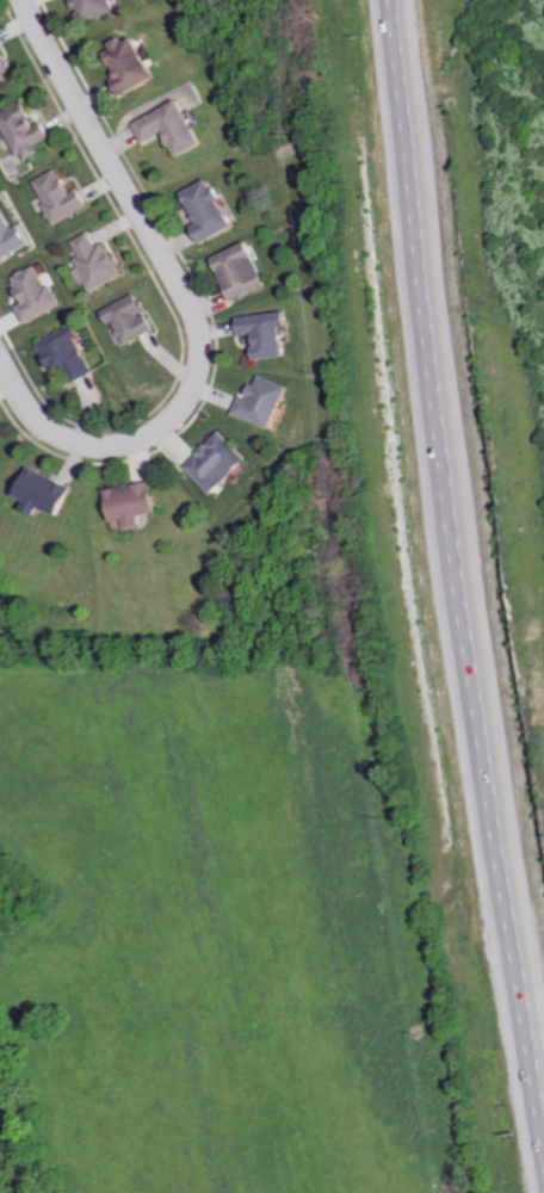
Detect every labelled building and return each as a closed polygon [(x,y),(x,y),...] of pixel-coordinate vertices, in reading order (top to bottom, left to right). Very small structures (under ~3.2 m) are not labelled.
[(82,21),(118,11),(115,0),(76,0),(82,21)] [(0,33),(0,80),(16,74),(0,33)] [(118,79),(128,95),(160,76),(137,37),(128,42),(124,36),(107,46),(124,75),(118,79)] [(207,144),(185,99),(138,122),(148,142),(170,132),(182,157),(207,144)] [(24,162),(44,153),(40,144),(56,138),(48,121),(39,125),(29,102),(3,113),(24,162)] [(37,181),(58,223),(94,205),(86,189),(75,194),(62,168),(37,181)] [(187,192),(201,223),(196,225),(204,242),(238,227),(225,199),(227,199),(217,178),(187,192)] [(0,203),(0,259),(32,246),(22,224),(11,229),(0,203)] [(74,242),(86,266),(77,271),(83,284),(89,281),(94,291),(127,275),(122,265),(126,262),(120,251),(114,255),(108,243),(101,246),(94,232),(74,242)] [(217,255),(233,300),(271,285),(254,241),(217,255)] [(28,323),(64,304),(43,262),(15,276),(28,301),(20,305),(28,323)] [(104,311),(111,324),(116,321),(129,345),(159,329),(149,311),(139,292),(104,311)] [(242,317),(245,336),(258,334),(262,359),(290,355),(287,326),(294,325),(292,310),(242,317)] [(41,342),(56,372),(70,365),(78,381),(97,372),(75,326),(41,342)] [(239,414),(276,429),(293,387),(264,375),(260,385),(252,382),(239,414)] [(191,467),(221,495),(255,459),(225,431),(191,467)] [(29,510),(43,515),(46,508),(65,516),(78,486),(34,468),(22,496),(33,500),(29,510)]
